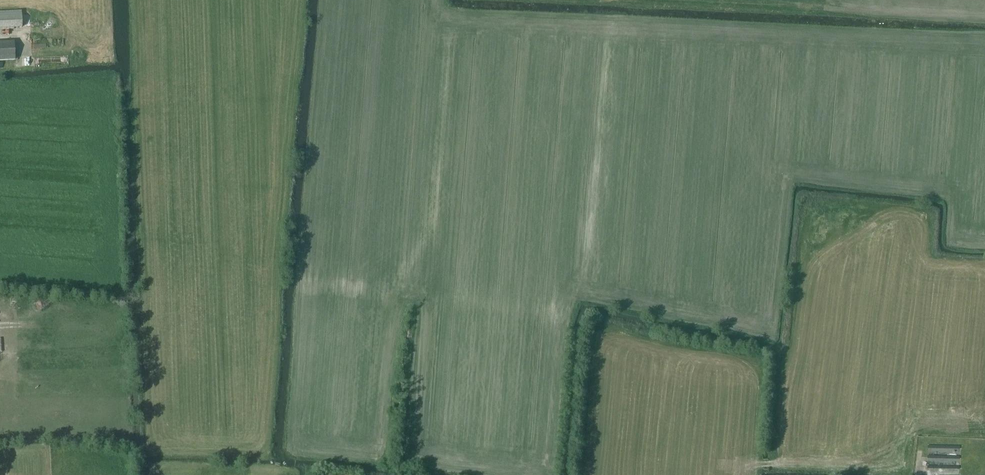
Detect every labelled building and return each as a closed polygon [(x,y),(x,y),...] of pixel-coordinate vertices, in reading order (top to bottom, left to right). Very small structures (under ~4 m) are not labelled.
[(22,10),(0,11),(0,27),(22,27),(22,10)] [(13,41),(0,41),(0,60),(14,60),(13,41)]
